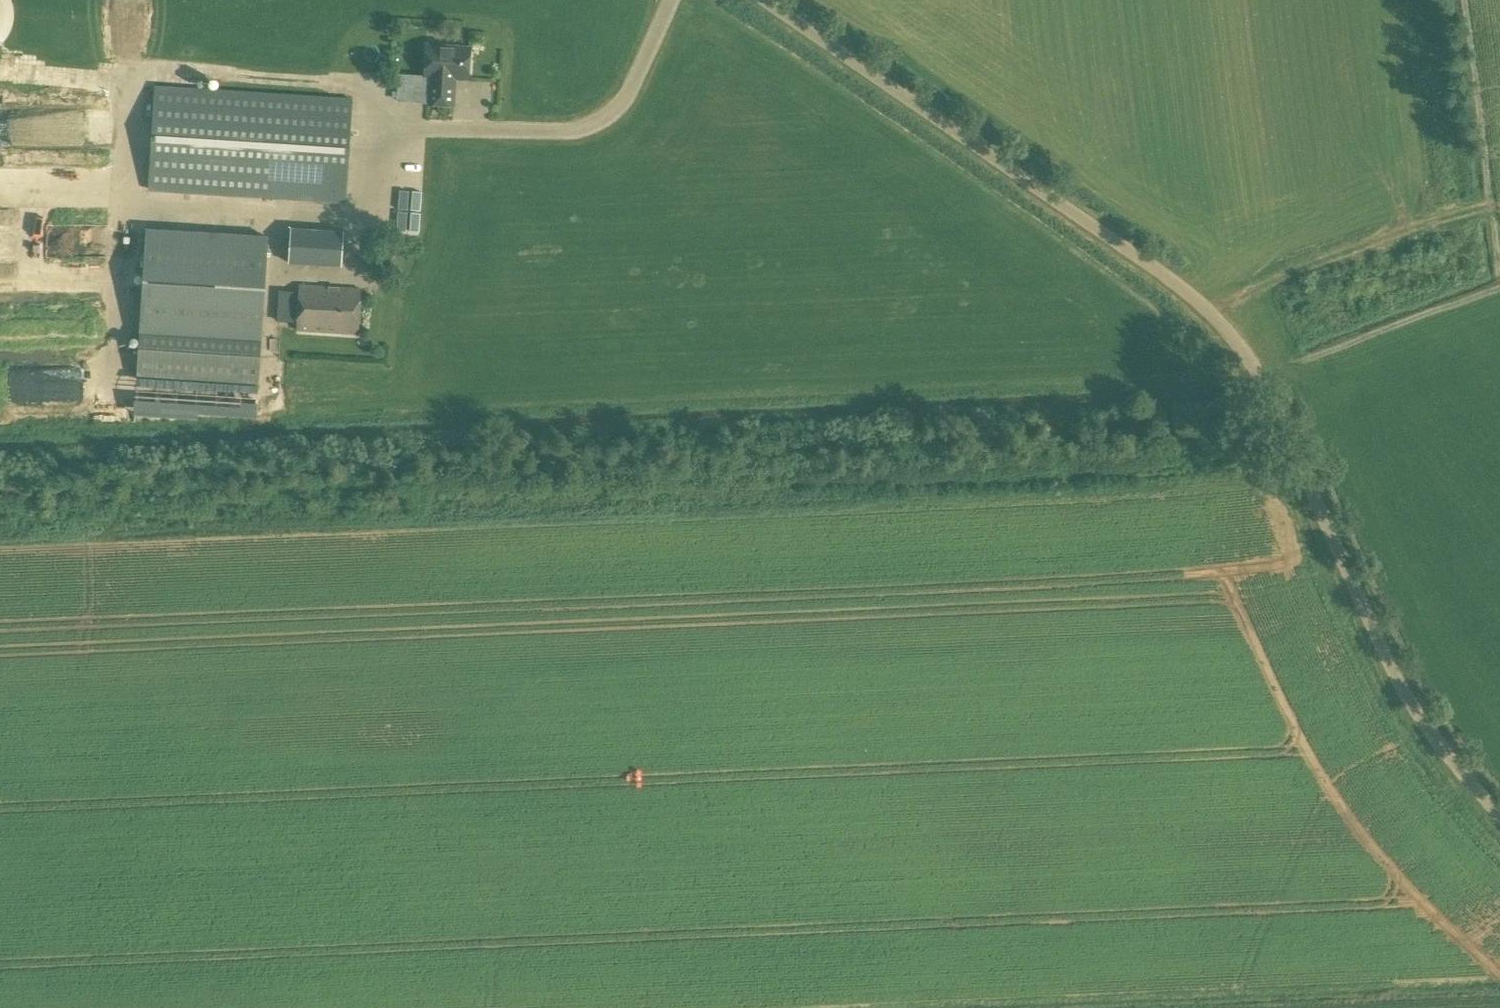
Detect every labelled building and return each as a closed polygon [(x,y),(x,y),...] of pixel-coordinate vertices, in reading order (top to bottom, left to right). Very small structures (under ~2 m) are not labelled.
[(13,21),(13,17),(13,11),(12,6),(11,0),(0,0),(0,44),(3,42),(6,37),(8,34),(9,33),(11,28),(13,22),(13,21)] [(469,79),(471,47),(427,44),(425,76),(430,77),(428,104),(454,106),(456,78),(469,79)] [(345,204),(352,98),(154,86),(148,191),(345,204)] [(341,268),(343,232),(291,228),(288,264),(341,268)] [(257,392),(260,341),(267,237),(147,229),(137,384),(257,392)] [(358,334),(360,289),(299,285),(299,293),(279,291),(277,322),(297,323),(296,330),(358,334)]
